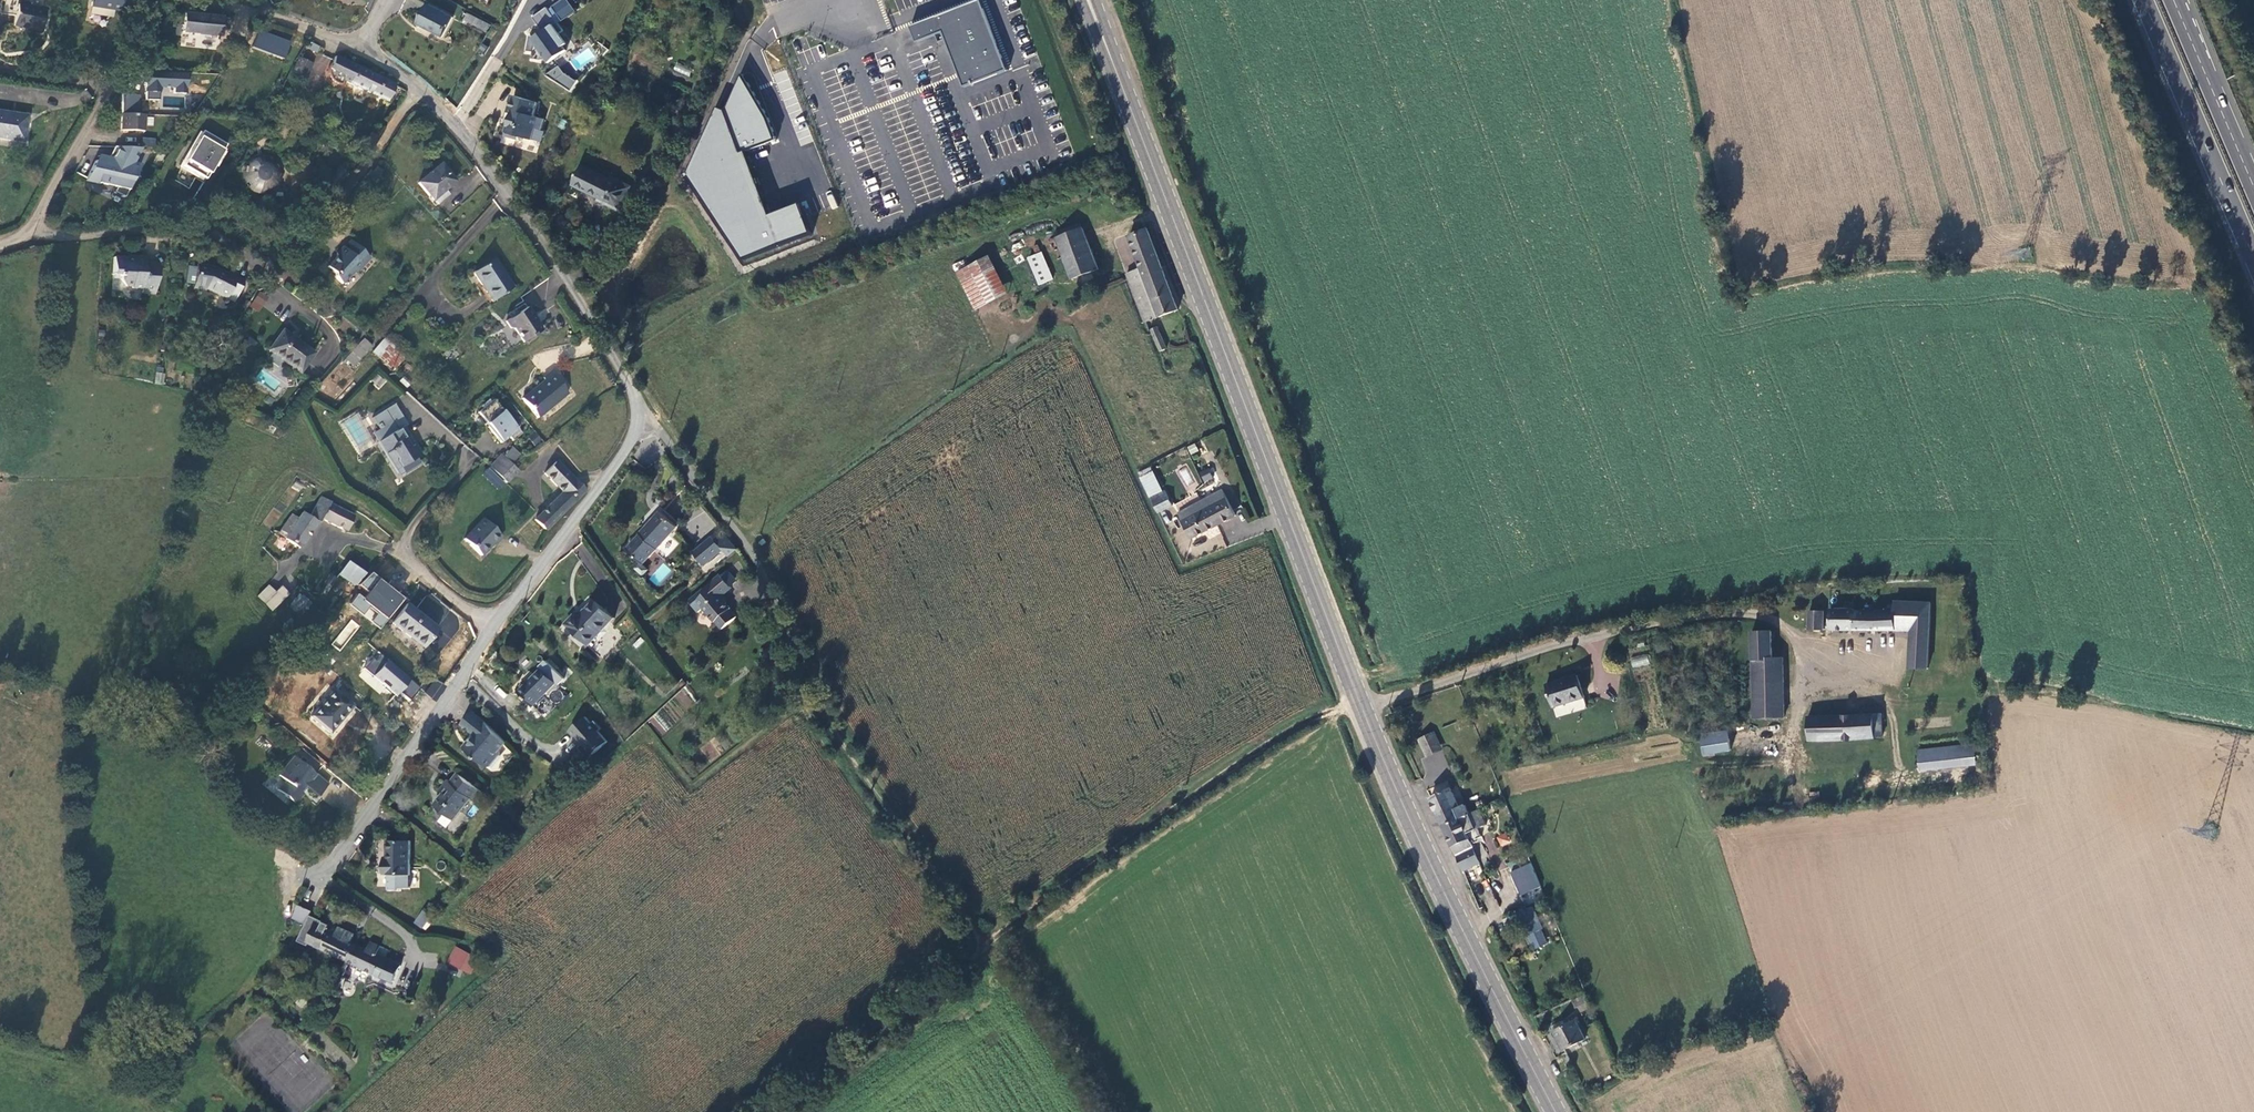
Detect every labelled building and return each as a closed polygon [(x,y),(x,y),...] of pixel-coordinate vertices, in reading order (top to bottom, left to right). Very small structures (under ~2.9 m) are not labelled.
[(90,7),(112,11),(119,12),(121,0),(91,0),(90,7)] [(551,7),(561,21),(575,12),(567,0),(561,0),(551,7)] [(910,25),(917,41),(943,30),(964,86),(1009,69),(983,0),(973,0),(910,25)] [(45,11),(19,5),(14,26),(41,32),(45,11)] [(453,18),(428,5),(418,24),(443,37),(453,18)] [(112,11),(90,7),(90,10),(91,12),(93,15),(97,17),(100,17),(108,18),(111,15),(112,11)] [(546,8),(532,18),(545,36),(542,38),(529,36),(526,51),(533,53),(532,59),(539,60),(543,60),(546,60),(554,57),(555,59),(566,51),(563,47),(560,42),(563,40),(559,34),(563,31),(546,8)] [(222,17),(184,14),(184,16),(176,16),(175,25),(182,26),(182,32),(220,36),(222,17)] [(491,25),(468,14),(464,21),(487,33),(491,25)] [(290,37),(254,27),(249,42),(258,45),(257,48),(284,56),(290,37)] [(312,66),(323,72),(330,60),(319,54),(312,66)] [(337,77),(345,62),(337,58),(329,73),(337,77)] [(297,59),(290,75),(302,81),(310,65),(297,59)] [(356,67),(345,62),(337,77),(348,82),(348,83),(387,101),(395,85),(356,66),(356,67)] [(688,76),(691,69),(675,63),(673,70),(688,76)] [(547,78),(572,90),(577,79),(552,67),(547,78)] [(187,74),(143,72),(142,84),(147,84),(146,100),(159,101),(160,88),(174,89),(174,94),(186,94),(187,74)] [(689,173),(746,259),(815,232),(802,201),(773,212),(748,150),(778,138),(769,115),(743,72),(727,109),(719,105),(689,173)] [(536,103),(512,96),(505,119),(504,120),(509,121),(505,136),(517,140),(518,136),(531,140),(534,129),(540,130),(543,120),(532,116),(536,103)] [(23,142),(28,116),(0,111),(0,139),(23,142)] [(145,115),(122,114),(121,131),(144,132),(145,115)] [(343,122),(341,127),(348,131),(351,126),(343,122)] [(227,145),(204,132),(182,167),(203,180),(203,179),(206,180),(227,145)] [(370,152),(379,137),(371,132),(362,147),(370,152)] [(155,146),(155,137),(143,137),(143,146),(155,146)] [(142,149),(115,147),(109,159),(112,160),(115,160),(113,165),(110,164),(96,161),(87,178),(95,183),(116,188),(114,193),(124,198),(141,166),(133,164),(142,149)] [(249,190),(255,194),(260,195),(266,195),(271,193),(276,189),(279,185),(281,179),(282,174),(281,168),(279,163),(275,159),(270,156),(265,154),(259,154),(253,156),(249,159),(245,163),(242,168),(241,174),(242,180),(245,185),(249,190)] [(455,182),(440,165),(418,184),(436,206),(448,196),(445,191),(455,182)] [(583,166),(573,186),(600,199),(599,202),(618,211),(629,189),(610,179),(583,166)] [(203,180),(182,167),(174,181),(189,190),(195,179),(204,184),(206,180),(203,179),(203,180)] [(341,167),(330,180),(336,185),(347,173),(341,167)] [(373,174),(370,171),(356,189),(355,190),(362,195),(382,172),(378,169),(373,174)] [(629,189),(631,186),(611,176),(610,179),(629,189)] [(1098,270),(1081,224),(1056,233),(1073,279),(1098,270)] [(1131,286),(1165,274),(1148,230),(1130,237),(1139,262),(1124,267),(1131,286)] [(336,276),(343,283),(353,273),(357,273),(371,258),(353,240),(346,247),(345,246),(338,253),(338,256),(329,266),(335,272),(336,276)] [(1054,280),(1039,246),(1034,248),(1037,255),(1030,259),(1041,285),(1054,280)] [(155,294),(159,264),(145,264),(146,257),(127,256),(127,258),(114,257),(113,274),(120,275),(120,280),(126,286),(132,287),(132,288),(143,289),(143,293),(155,294)] [(473,272),(482,287),(492,301),(513,288),(495,259),(473,272)] [(196,265),(193,288),(207,290),(233,303),(245,280),(237,277),(239,273),(230,269),(227,274),(213,268),(196,265)] [(1009,293),(996,270),(977,279),(973,273),(962,279),(977,309),(1009,293)] [(1178,310),(1165,274),(1131,286),(1145,322),(1178,310)] [(260,291),(249,306),(258,312),(269,297),(260,291)] [(534,317),(528,308),(517,315),(514,311),(507,315),(510,320),(505,323),(509,329),(514,330),(523,343),(541,331),(533,318),(534,317)] [(1155,338),(1160,335),(1157,328),(1151,330),(1155,338)] [(314,353),(283,331),(268,351),(299,374),(314,353)] [(1167,349),(1160,335),(1155,338),(1161,352),(1167,349)] [(352,367),(371,346),(364,340),(345,360),(352,367)] [(403,360),(383,342),(373,352),(393,370),(403,360)] [(524,401),(538,419),(568,394),(560,384),(562,382),(553,371),(543,379),(545,381),(534,390),(535,391),(524,401)] [(163,384),(164,373),(156,372),(155,383),(163,384)] [(380,374),(371,380),(376,389),(386,383),(380,374)] [(488,427),(501,443),(509,437),(513,441),(522,434),(494,400),(478,413),(489,426),(488,427)] [(379,429),(382,429),(386,437),(377,442),(391,463),(398,477),(420,465),(416,458),(421,455),(415,445),(411,448),(400,429),(407,425),(394,405),(371,418),(379,429)] [(382,429),(373,434),(377,442),(386,437),(382,429)] [(528,437),(535,445),(542,440),(535,432),(528,437)] [(1203,440),(1197,444),(1200,450),(1202,455),(1209,452),(1203,440)] [(500,478),(512,465),(502,455),(489,468),(500,478)] [(546,531),(586,492),(557,462),(545,475),(562,493),(539,515),(535,520),(546,531)] [(519,471),(512,465),(500,478),(507,485),(519,471)] [(1203,482),(1200,475),(1197,476),(1193,465),(1179,470),(1185,488),(1203,482)] [(1151,498),(1159,513),(1173,506),(1166,491),(1151,498)] [(1236,517),(1223,491),(1180,514),(1193,539),(1236,517)] [(291,516),(278,534),(295,547),(300,549),(321,519),(346,532),(354,517),(329,504),(330,503),(320,497),(310,518),(303,513),(298,520),(291,516)] [(680,524),(697,542),(716,524),(699,506),(680,524)] [(678,528),(661,512),(641,534),(658,550),(678,528)] [(463,539),(482,556),(494,543),(495,545),(502,538),(483,519),(463,539)] [(714,538),(694,554),(705,567),(724,552),(730,559),(739,551),(723,532),(714,539),(714,538)] [(658,550),(641,534),(628,549),(644,564),(658,550)] [(344,579),(357,568),(348,562),(339,575),(344,579)] [(636,563),(634,571),(644,575),(647,567),(636,563)] [(365,574),(357,568),(344,579),(355,586),(365,574)] [(349,604),(381,629),(406,597),(371,570),(358,587),(361,589),(349,604)] [(729,572),(722,577),(732,589),(738,583),(729,572)] [(331,587),(336,579),(329,575),(324,582),(331,587)] [(722,577),(722,576),(698,596),(701,599),(693,606),(700,614),(704,610),(716,624),(716,623),(723,631),(738,619),(731,611),(732,610),(722,599),(733,590),(732,589),(722,577)] [(275,593),(268,585),(257,597),(271,612),(289,595),(281,588),(275,593)] [(701,599),(698,596),(690,602),(693,606),(701,599)] [(615,619),(604,610),(595,601),(581,617),(577,613),(567,625),(590,646),(615,619)] [(438,629),(407,604),(392,624),(423,648),(438,629)] [(1908,670),(1929,671),(1930,629),(1931,605),(1895,604),(1895,612),(1854,613),(1853,611),(1829,611),(1830,631),(1908,632),(1908,670)] [(1822,632),(1822,613),(1809,613),(1808,632),(1822,632)] [(339,651),(359,625),(351,619),(331,644),(339,651)] [(1752,633),(1753,720),(1784,719),(1783,660),(1773,660),(1772,633),(1752,633)] [(779,648),(773,650),(778,664),(785,661),(779,648)] [(377,650),(358,673),(393,701),(399,693),(409,701),(421,686),(377,650)] [(765,654),(773,675),(781,672),(778,664),(773,650),(765,654)] [(1632,668),(1649,664),(1647,654),(1630,657),(1632,668)] [(543,669),(519,693),(535,707),(558,683),(543,669)] [(1576,676),(1547,686),(1555,708),(1584,699),(1576,676)] [(433,679),(425,694),(437,700),(445,686),(433,679)] [(353,705),(334,689),(311,717),(330,733),(353,705)] [(486,723),(473,713),(464,724),(476,735),(465,749),(487,767),(492,767),(502,756),(502,750),(507,744),(486,723)] [(650,724),(664,734),(670,725),(656,716),(650,724)] [(1881,717),(1840,717),(1833,717),(1808,718),(1809,742),(1875,741),(1882,741),(1881,717)] [(592,724),(587,718),(571,732),(584,746),(581,749),(589,758),(607,742),(599,732),(602,729),(595,721),(592,724)] [(1727,730),(1698,733),(1701,756),(1730,752),(1727,730)] [(1437,734),(1423,740),(1431,759),(1444,753),(1437,734)] [(1876,774),(1875,741),(1809,742),(1803,743),(1805,776),(1876,774)] [(1975,746),(1920,751),(1922,768),(1977,764),(1975,746)] [(294,805),(303,795),(300,792),(305,786),(317,797),(328,784),(316,774),(315,775),(294,757),(278,776),(285,782),(277,791),(294,805)] [(1459,762),(1447,768),(1450,775),(1463,771),(1459,762)] [(1466,773),(1454,777),(1458,786),(1470,781),(1466,773)] [(444,793),(435,805),(455,821),(471,799),(476,803),(484,794),(458,774),(451,783),(448,781),(440,791),(444,793)] [(1433,799),(1445,827),(1460,820),(1470,816),(1466,807),(1460,809),(1452,791),(1433,799)] [(1476,820),(1511,805),(1507,798),(1473,815),(1476,820)] [(1460,820),(1467,833),(1476,830),(1470,816),(1460,820)] [(1445,827),(1458,855),(1474,847),(1467,833),(1460,820),(1445,827)] [(1505,832),(1496,837),(1502,847),(1511,841),(1505,832)] [(385,875),(411,875),(411,842),(388,842),(388,860),(385,860),(385,875)] [(1466,872),(1481,864),(1474,847),(1458,855),(1466,872)] [(483,859),(489,865),(497,856),(491,851),(483,859)] [(1526,865),(1513,869),(1524,894),(1536,889),(1526,865)] [(295,918),(307,924),(311,915),(313,911),(300,904),(295,918)] [(1534,905),(1515,912),(1528,950),(1547,944),(1534,905)] [(434,916),(427,910),(416,925),(424,930),(434,916)] [(310,942),(350,961),(349,960),(356,945),(356,944),(352,942),(355,934),(340,927),(337,935),(328,930),(331,924),(311,915),(307,924),(299,941),(309,945),(310,942)] [(350,961),(394,983),(401,966),(385,958),(389,950),(373,942),(369,950),(356,944),(356,945),(349,960),(350,961)] [(454,946),(446,963),(470,974),(478,958),(454,946)] [(339,1003),(344,1003),(347,997),(340,993),(338,996),(336,998),(337,1001),(339,1003)] [(1587,1011),(1592,1009),(1586,996),(1575,1002),(1578,1009),(1584,1006),(1587,1011)] [(1557,1032),(1569,1026),(1566,1020),(1555,1026),(1557,1032)] [(1577,1021),(1569,1026),(1557,1032),(1556,1033),(1565,1050),(1586,1040),(1577,1021)]
